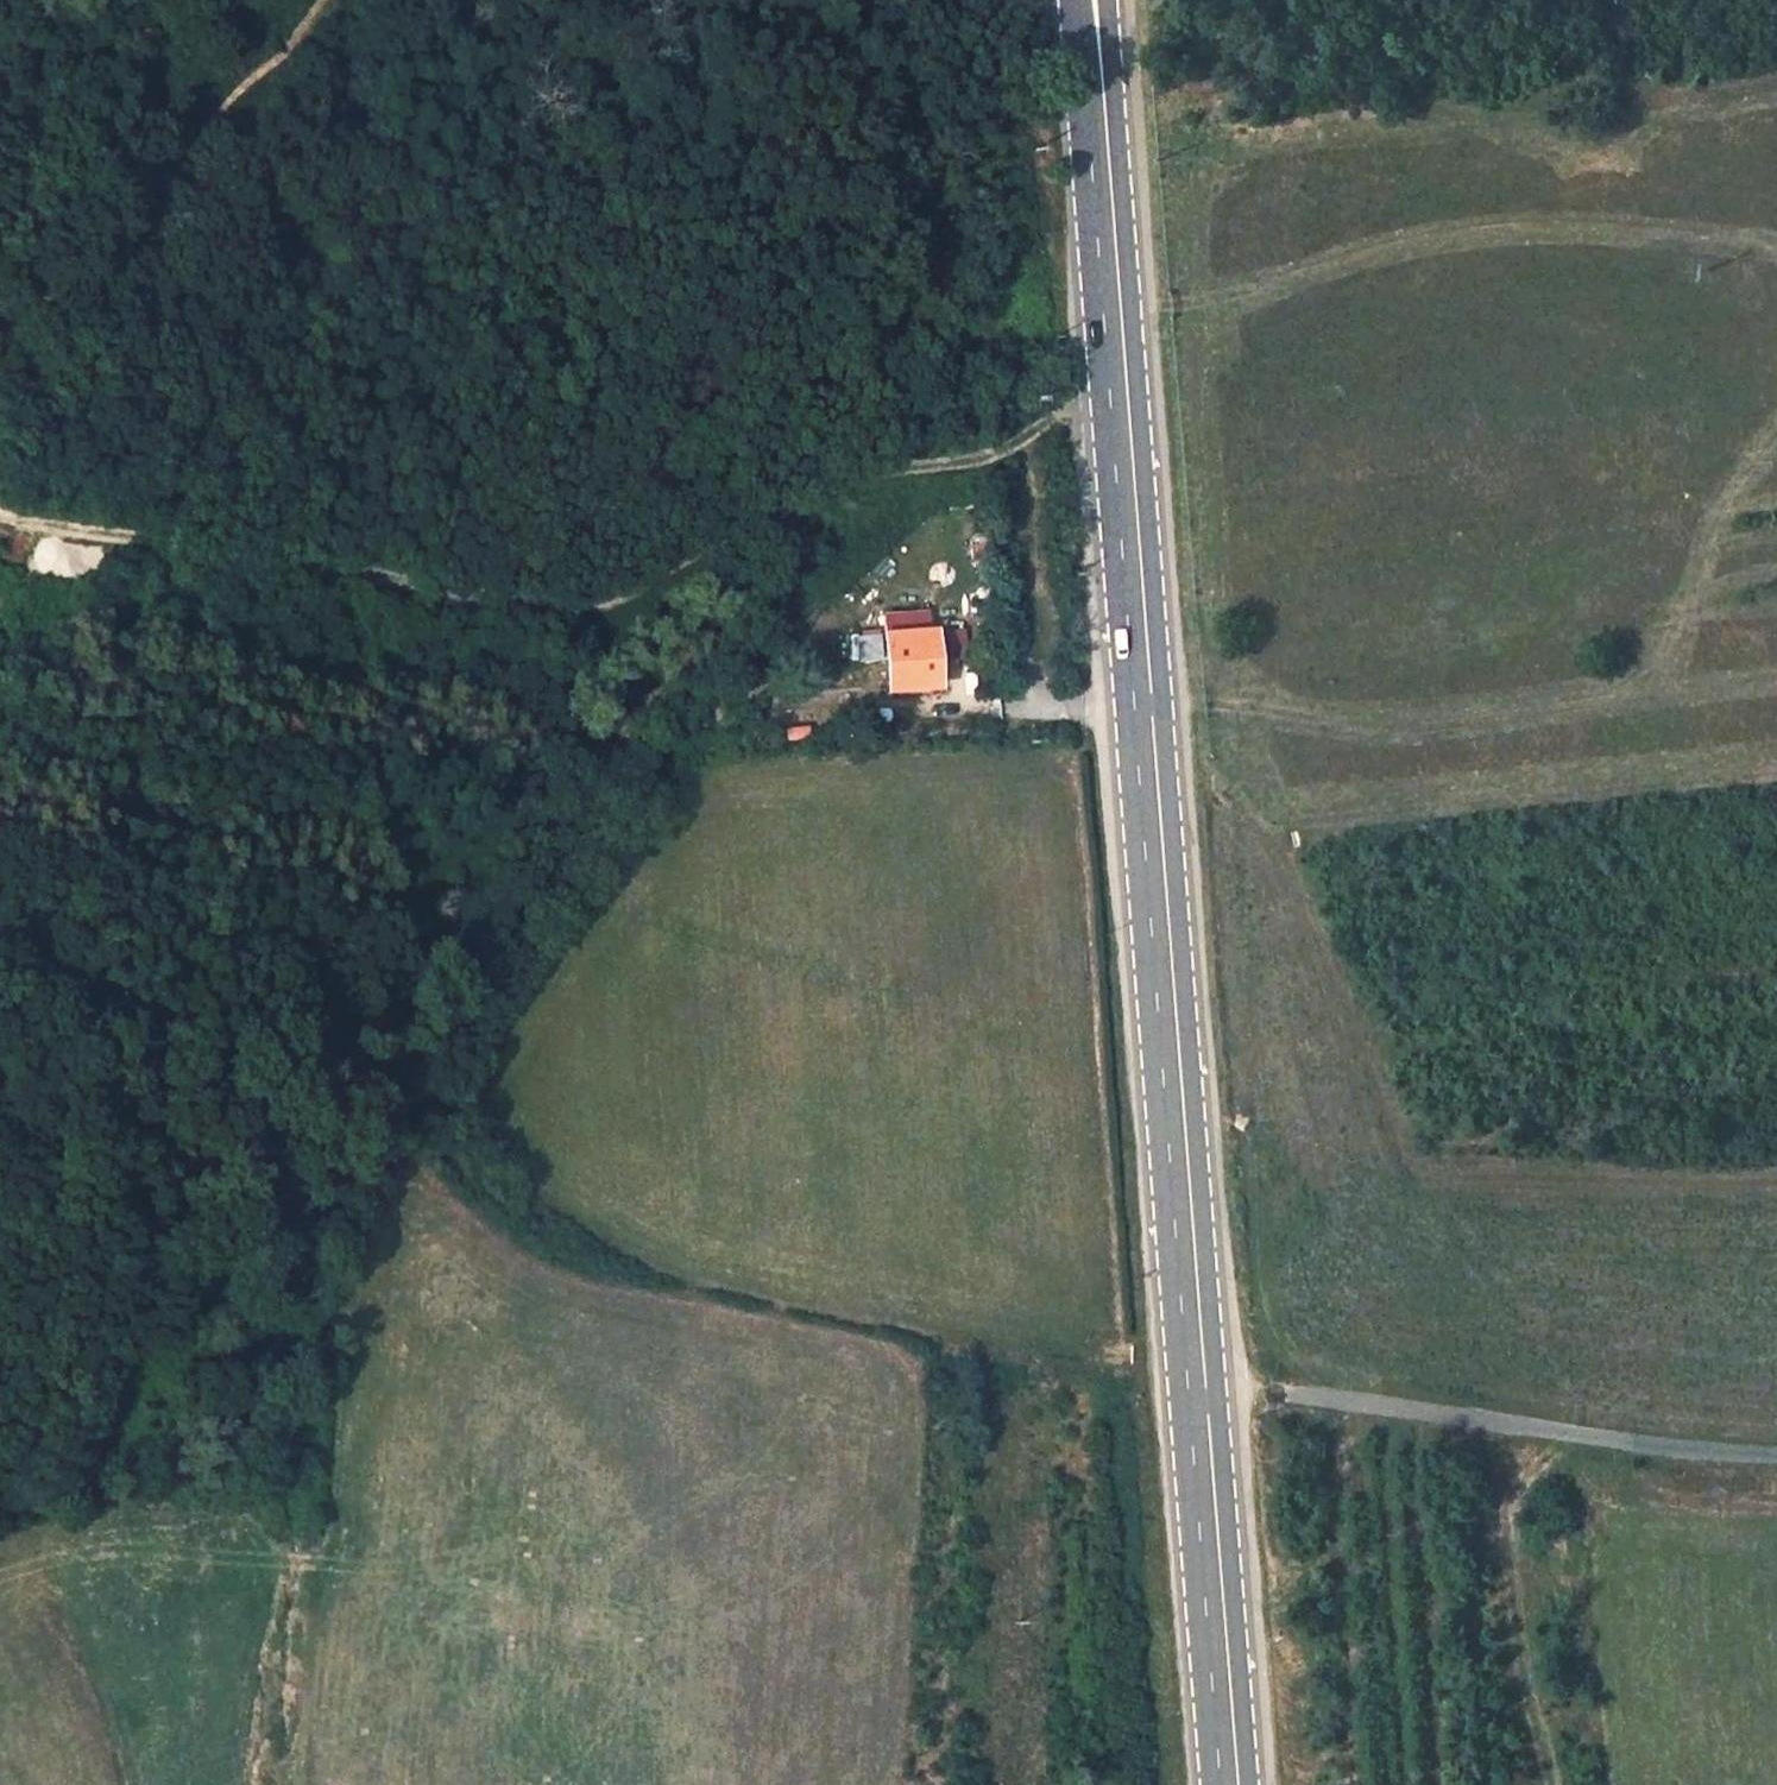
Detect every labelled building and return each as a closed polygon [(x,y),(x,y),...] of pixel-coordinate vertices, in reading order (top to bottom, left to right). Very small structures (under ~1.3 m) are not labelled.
[(886,631),(890,688),(936,686),(942,685),(939,652),(933,651),(931,627),(931,614),(885,616),(886,631)] [(939,652),(938,627),(931,627),(933,651),(939,652)]
